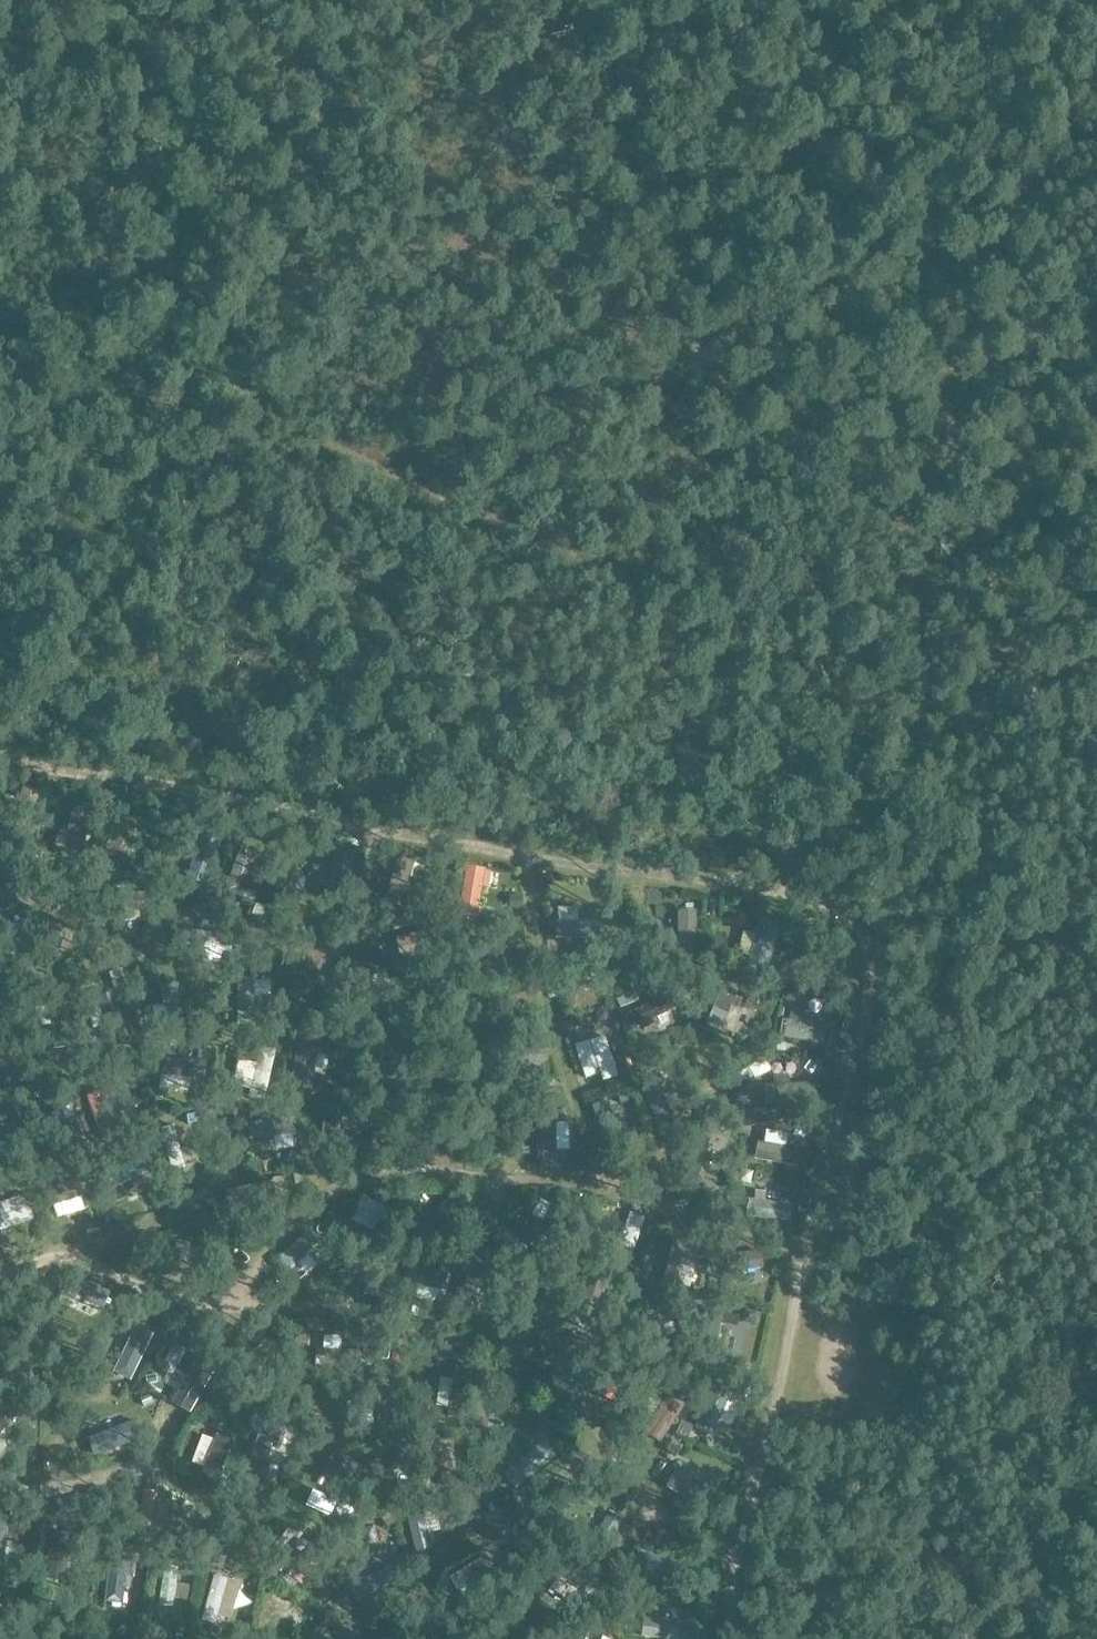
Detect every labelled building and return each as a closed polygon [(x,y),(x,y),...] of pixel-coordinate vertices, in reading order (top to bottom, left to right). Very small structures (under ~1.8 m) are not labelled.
[(72,809),(64,840),(55,838),(53,848),(61,850),(59,858),(78,863),(91,813),(72,809)] [(110,818),(99,867),(117,871),(128,822),(110,818)] [(204,884),(206,885),(224,836),(205,829),(187,878),(190,879),(204,884)] [(10,841),(0,834),(0,856),(10,841)] [(28,852),(24,864),(37,868),(41,856),(28,852)] [(417,862),(406,908),(427,912),(436,867),(417,862)] [(67,863),(63,876),(72,879),(75,866),(67,863)] [(6,865),(2,878),(15,881),(19,868),(6,865)] [(306,877),(291,874),(288,887),(302,890),(306,877)] [(523,897),(510,898),(511,911),(524,911),(523,897)] [(257,903),(254,913),(272,920),(275,910),(257,903)] [(677,911),(678,958),(693,958),(693,911),(677,911)] [(759,915),(745,912),(735,951),(749,954),(759,915)] [(619,922),(597,932),(595,928),(585,932),(587,935),(588,938),(573,944),(580,959),(626,938),(622,928),(619,922)] [(233,938),(177,930),(175,945),(231,952),(233,938)] [(430,931),(393,940),(398,960),(392,962),(395,972),(425,965),(428,977),(451,971),(448,961),(438,963),(430,931)] [(6,937),(3,952),(14,954),(17,939),(6,937)] [(777,975),(776,978),(786,979),(786,976),(787,967),(777,966),(777,975)] [(160,985),(163,1000),(153,1001),(159,1032),(169,1031),(170,1036),(186,1033),(176,982),(160,985)] [(238,985),(237,1018),(249,1018),(250,985),(238,985)] [(391,996),(385,985),(370,994),(367,989),(344,1003),(352,1018),(391,996)] [(741,991),(726,986),(709,1031),(724,1037),(741,991)] [(226,992),(215,992),(215,1007),(227,1007),(226,992)] [(528,1007),(525,994),(493,1002),(496,1015),(528,1007)] [(627,994),(614,1000),(619,1011),(632,1005),(627,994)] [(633,1029),(639,1026),(641,1030),(654,1025),(652,1020),(676,1009),(669,995),(627,1014),(633,1029)] [(785,995),(782,1008),(792,1009),(794,997),(785,995)] [(787,1023),(781,1022),(777,1040),(825,1049),(829,1031),(802,1026),(804,1016),(789,1014),(787,1023)] [(603,1037),(588,1041),(572,1046),(580,1070),(590,1067),(593,1078),(599,1076),(601,1083),(616,1078),(603,1037)] [(199,1045),(198,1057),(210,1058),(211,1046),(199,1045)] [(285,1093),(304,1097),(304,1099),(307,1099),(306,1102),(332,1108),(335,1093),(307,1087),(315,1051),(296,1047),(285,1093)] [(631,1057),(636,1070),(658,1062),(653,1049),(631,1057)] [(155,1077),(187,1080),(187,1088),(200,1089),(201,1081),(203,1082),(205,1064),(157,1060),(155,1077)] [(268,1066),(235,1061),(231,1087),(257,1091),(259,1081),(265,1082),(268,1066)] [(668,1115),(667,1112),(679,1107),(667,1077),(655,1082),(653,1079),(638,1085),(653,1122),(668,1115)] [(747,1083),(736,1084),(737,1095),(748,1094),(747,1083)] [(494,1086),(494,1098),(509,1098),(509,1087),(494,1086)] [(84,1099),(100,1144),(119,1138),(118,1135),(125,1132),(120,1119),(113,1122),(103,1093),(84,1099)] [(23,1098),(23,1108),(34,1109),(34,1098),(23,1098)] [(565,1099),(556,1102),(559,1113),(569,1110),(565,1099)] [(605,1102),(590,1107),(603,1145),(634,1135),(623,1103),(607,1109),(605,1102)] [(50,1112),(55,1124),(73,1116),(68,1104),(50,1112)] [(239,1111),(231,1116),(239,1127),(246,1122),(239,1111)] [(325,1114),(317,1165),(345,1169),(348,1149),(341,1147),(334,1147),(336,1135),(339,1117),(325,1114)] [(705,1116),(703,1123),(711,1125),(713,1117),(705,1116)] [(56,1126),(66,1150),(60,1152),(64,1163),(70,1160),(73,1167),(93,1159),(77,1118),(56,1126)] [(558,1166),(557,1150),(570,1149),(569,1130),(560,1131),(559,1123),(556,1123),(556,1119),(536,1120),(538,1167),(558,1166)] [(749,1119),(740,1119),(741,1129),(750,1129),(749,1119)] [(244,1149),(254,1158),(280,1130),(269,1121),(244,1149)] [(182,1170),(170,1128),(156,1132),(169,1174),(182,1170)] [(755,1159),(797,1166),(799,1148),(758,1141),(755,1159)] [(149,1143),(140,1146),(144,1156),(153,1152),(149,1143)] [(294,1149),(285,1160),(295,1167),(303,1156),(294,1149)] [(719,1171),(701,1165),(696,1179),(715,1185),(719,1171)] [(302,1175),(293,1177),(295,1187),(304,1186),(302,1175)] [(78,1178),(46,1189),(51,1206),(53,1205),(81,1195),(83,1194),(78,1178)] [(227,1211),(257,1205),(258,1210),(269,1208),(268,1203),(286,1199),(282,1179),(271,1181),(272,1183),(223,1194),(227,1211)] [(748,1216),(791,1221),(792,1204),(765,1201),(766,1193),(755,1192),(754,1200),(750,1199),(748,1216)] [(406,1220),(360,1197),(354,1209),(400,1232),(406,1220)] [(553,1207),(539,1231),(535,1229),(528,1241),(532,1243),(531,1246),(530,1246),(548,1257),(571,1217),(570,1217),(553,1207)] [(616,1245),(631,1252),(640,1231),(625,1224),(616,1245)] [(425,1236),(425,1245),(434,1245),(434,1237),(425,1236)] [(163,1256),(183,1260),(182,1266),(193,1268),(195,1261),(209,1264),(212,1247),(166,1238),(163,1256)] [(392,1242),(382,1246),(388,1259),(398,1254),(392,1242)] [(216,1251),(213,1265),(227,1267),(230,1253),(216,1251)] [(760,1253),(724,1257),(726,1274),(762,1271),(760,1253)] [(539,1257),(525,1259),(527,1269),(541,1266),(539,1257)] [(114,1296),(74,1276),(65,1295),(105,1315),(114,1296)] [(718,1278),(707,1278),(707,1290),(717,1290),(718,1278)] [(702,1296),(703,1288),(693,1287),(692,1295),(702,1296)] [(635,1290),(630,1299),(639,1304),(644,1295),(635,1290)] [(722,1314),(704,1311),(695,1359),(712,1362),(722,1314)] [(640,1324),(642,1330),(633,1333),(643,1364),(652,1361),(657,1380),(673,1375),(656,1319),(640,1324)] [(152,1337),(134,1329),(111,1376),(129,1385),(152,1337)] [(178,1374),(198,1338),(185,1331),(164,1366),(178,1374)] [(319,1348),(365,1353),(367,1336),(321,1331),(319,1348)] [(296,1338),(295,1350),(308,1351),(309,1339),(296,1338)] [(647,1376),(644,1368),(636,1370),(639,1379),(647,1376)] [(351,1389),(354,1426),(366,1425),(362,1388),(351,1389)] [(660,1444),(685,1407),(668,1396),(643,1433),(660,1444)] [(91,1436),(97,1434),(101,1444),(121,1437),(119,1431),(126,1428),(125,1424),(134,1421),(127,1404),(85,1420),(91,1436)] [(11,1425),(0,1412),(0,1435),(11,1425)] [(682,1421),(676,1433),(686,1438),(693,1425),(682,1421)] [(263,1475),(272,1447),(280,1449),(286,1432),(277,1429),(278,1428),(262,1423),(247,1471),(263,1475)] [(674,1439),(666,1450),(675,1456),(679,1451),(683,1445),(674,1439)] [(445,1440),(416,1449),(424,1474),(435,1471),(441,1490),(459,1484),(445,1440)] [(541,1442),(531,1451),(532,1452),(505,1475),(517,1489),(554,1458),(541,1442)] [(323,1475),(349,1486),(346,1491),(359,1496),(361,1491),(368,1494),(376,1475),(331,1456),(323,1475)] [(380,1480),(374,1495),(385,1499),(391,1484),(380,1480)] [(13,1505),(12,1515),(19,1515),(20,1506),(13,1505)] [(433,1549),(422,1505),(406,1509),(416,1553),(433,1549)] [(50,1516),(49,1526),(59,1527),(60,1517),(50,1516)] [(51,1531),(45,1580),(65,1582),(69,1554),(73,1554),(75,1542),(70,1541),(71,1534),(51,1531)] [(661,1532),(657,1547),(669,1550),(673,1535),(661,1532)] [(294,1557),(289,1563),(294,1567),(283,1579),(293,1588),(298,1581),(302,1585),(336,1544),(322,1533),(299,1560),(294,1557)] [(458,1592),(481,1579),(483,1583),(491,1579),(488,1574),(496,1570),(487,1555),(450,1577),(458,1592)] [(110,1556),(104,1603),(122,1604),(128,1558),(110,1556)] [(631,1572),(678,1583),(682,1568),(635,1557),(631,1572)] [(268,1571),(276,1579),(284,1570),(275,1562),(268,1571)] [(552,1575),(563,1583),(556,1593),(574,1606),(580,1597),(587,1601),(595,1589),(560,1564),(552,1575)] [(232,1574),(216,1570),(209,1597),(226,1601),(232,1574)] [(668,1606),(632,1624),(640,1638),(642,1638),(676,1621),(668,1606)]
